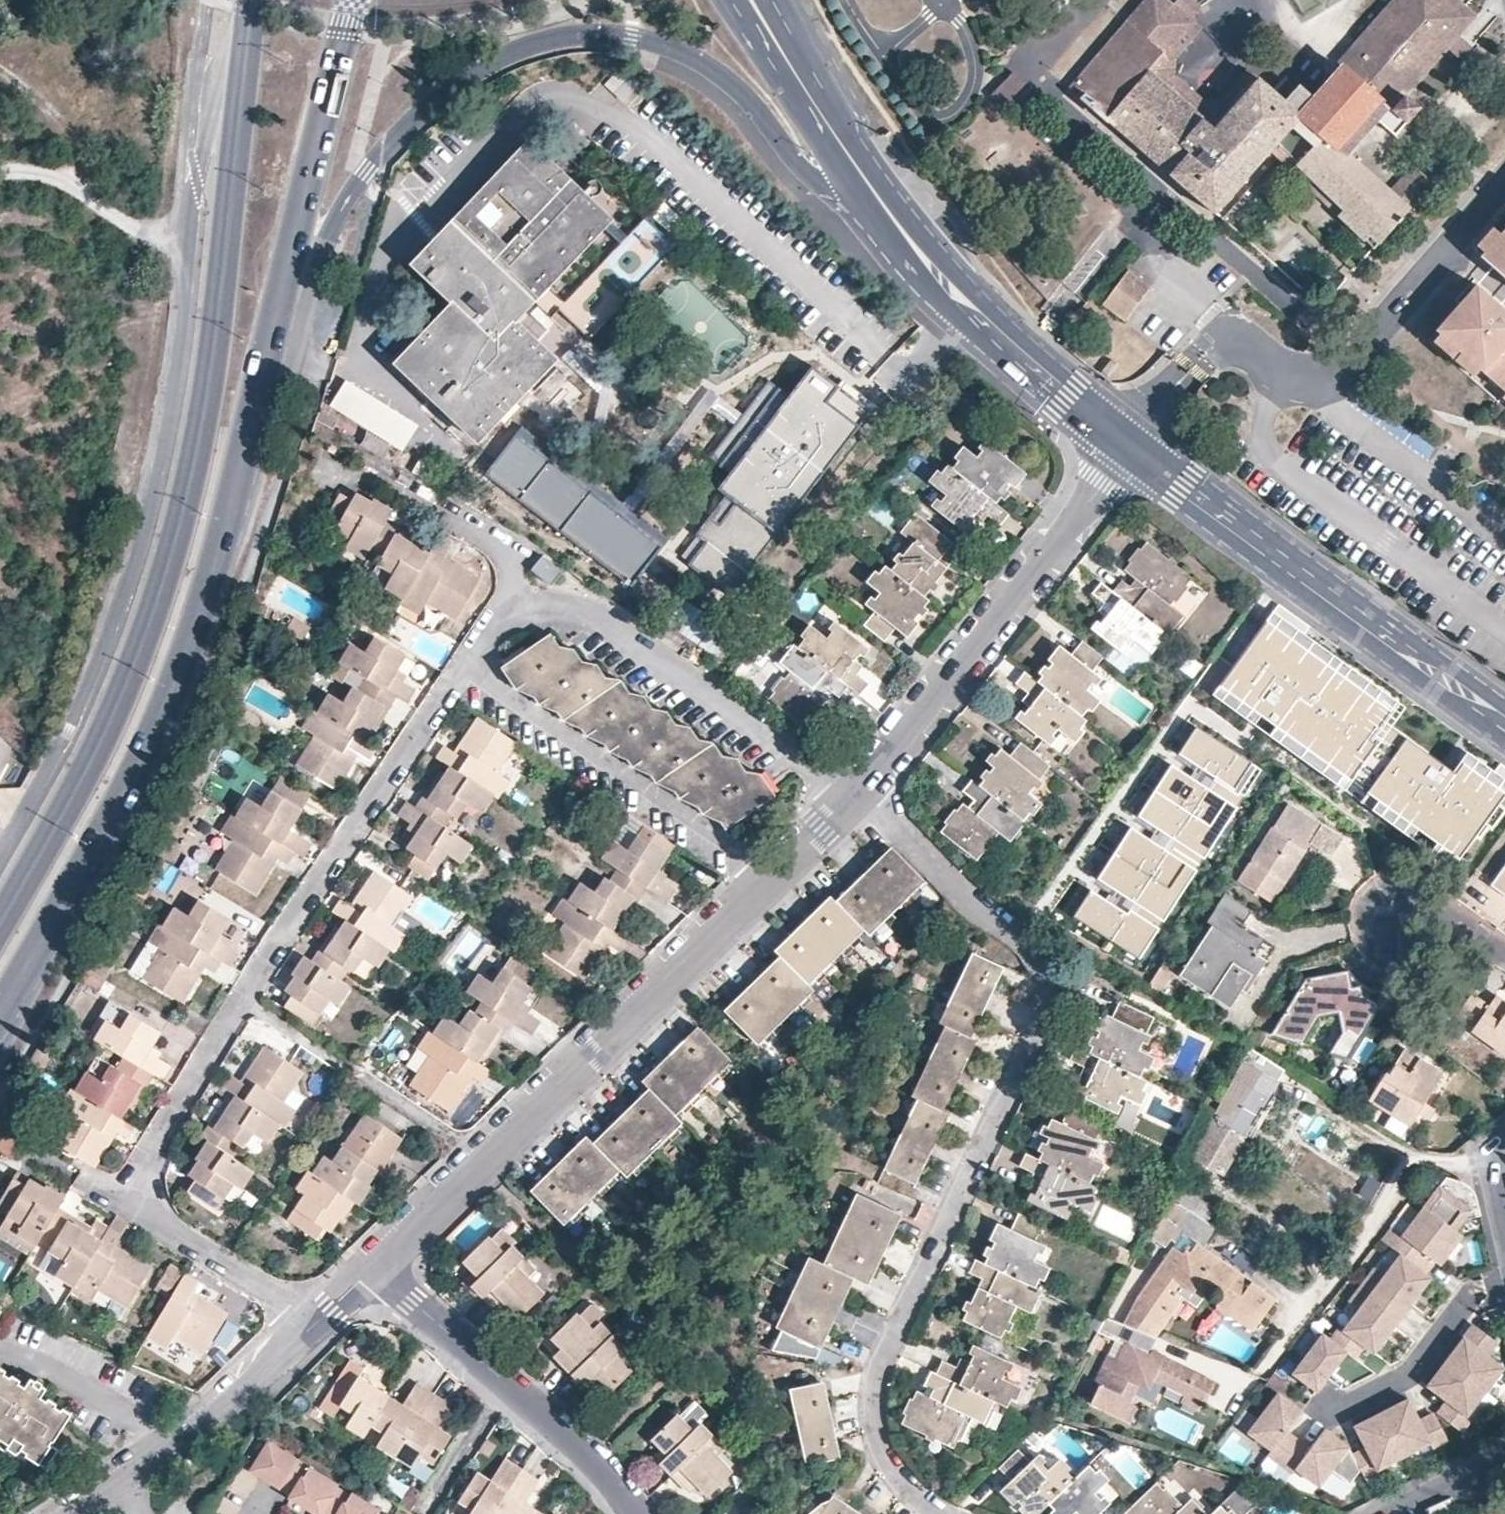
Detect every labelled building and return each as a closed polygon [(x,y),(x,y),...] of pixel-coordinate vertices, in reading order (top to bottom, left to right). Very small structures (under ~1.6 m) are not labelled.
[(1337,61),(1342,65),(1312,99),(1298,87),(1284,103),(1245,69),(1240,75),(1233,70),(1210,97),(1216,103),(1208,111),(1202,119),(1166,88),(1174,80),(1229,18),(1233,22),(1251,3),(1248,0),(1207,0),(1202,5),(1197,0),(1111,0),(1051,68),(1215,211),(1266,153),(1288,172),(1294,165),(1373,233),(1380,240),(1432,182),(1412,164),(1388,191),(1349,156),(1379,122),(1399,139),(1409,127),(1406,124),(1420,108),(1421,107),(1408,96),(1448,49),(1461,60),(1472,47),(1459,36),(1477,16),(1459,0),(1391,0),(1337,61)] [(1208,111),(1174,80),(1166,88),(1202,119),(1208,111)] [(1423,111),(1420,108),(1406,124),(1409,127),(1423,111)] [(610,218),(528,143),(415,263),(455,301),(398,363),(438,400),(433,406),(440,413),(435,419),(441,425),(447,431),(458,419),(478,438),(554,358),(515,320),(533,300),(551,319),(559,310),(588,337),(676,246),(646,216),(565,301),(548,284),(610,218)] [(1373,233),(1294,165),(1288,172),(1366,239),(1373,233)] [(1499,233),(1492,227),(1476,245),(1483,252),(1499,233)] [(1499,233),(1483,252),(1480,255),(1504,277),(1504,227),(1499,233)] [(1153,287),(1130,270),(1106,303),(1129,320),(1153,287)] [(1502,327),(1504,323),(1504,309),(1476,283),(1437,327),(1435,330),(1439,333),(1458,350),(1460,352),(1480,369),(1504,392),(1504,330),(1502,327)] [(1085,342),(1095,333),(1088,326),(1078,335),(1085,342)] [(1458,350),(1439,333),(1432,340),(1452,358),(1458,350)] [(1480,369),(1460,352),(1453,359),(1473,376),(1480,369)] [(877,413),(823,372),(679,560),(732,601),(877,413)] [(346,382),(332,410),(408,449),(422,421),(346,382)] [(489,474),(637,585),(672,539),(525,427),(489,474)] [(362,444),(385,458),(392,444),(369,430),(362,444)] [(959,460),(953,469),(997,504),(1003,496),(1008,490),(1014,483),(1024,470),(1017,465),(1027,451),(1006,434),(996,447),(989,441),(978,455),(969,448),(959,460)] [(954,456),(959,460),(969,448),(964,444),(954,456)] [(953,469),(949,466),(942,474),(934,483),(949,495),(943,501),(937,509),(964,531),(976,517),(982,509),(989,514),(1002,525),(1007,519),(1010,515),(997,504),(953,469)] [(934,483),(942,474),(937,470),(929,479),(934,483)] [(1030,474),(1024,470),(1014,483),(1019,488),(1030,474)] [(895,494),(903,485),(894,478),(886,488),(895,494)] [(386,518),(393,507),(388,504),(373,495),(370,500),(367,506),(353,497),(340,490),(324,520),(352,536),(346,545),(365,556),(369,550),(386,518)] [(1008,490),(1003,496),(1008,501),(1011,497),(1014,494),(1008,490)] [(357,491),(353,497),(367,506),(370,500),(357,491)] [(932,504),(937,509),(943,501),(937,497),(932,504)] [(882,499),(870,512),(888,527),(900,514),(882,499)] [(983,522),(989,514),(982,509),(976,517),(983,522)] [(975,561),(917,515),(911,523),(901,534),(912,542),(900,557),(896,562),(890,570),(925,598),(948,570),(939,563),(945,555),(954,562),(967,571),(975,561)] [(386,518),(369,550),(382,557),(379,562),(393,571),(386,586),(403,596),(430,551),(419,544),(396,531),(399,525),(386,518)] [(901,534),(911,523),(905,519),(896,530),(901,534)] [(423,539),(399,525),(396,531),(419,544),(423,539)] [(449,542),(438,536),(430,551),(403,596),(402,600),(422,613),(429,600),(456,616),(480,574),(449,555),(443,567),(437,563),(443,552),(449,542)] [(1169,628),(1173,631),(1179,624),(1188,611),(1179,604),(1184,597),(1193,584),(1199,576),(1158,546),(1153,553),(1143,566),(1138,574),(1142,576),(1153,585),(1147,593),(1136,584),(1126,576),(1117,587),(1169,628)] [(1139,562),(1143,566),(1153,553),(1149,549),(1139,562)] [(443,567),(449,555),(447,554),(443,552),(437,563),(443,567)] [(951,567),(954,562),(945,555),(939,563),(948,570),(951,567)] [(563,574),(543,558),(532,570),(553,586),(563,574)] [(890,570),(886,566),(879,575),(872,585),(881,592),(870,605),(876,612),(865,627),(886,644),(898,629),(906,635),(916,622),(920,616),(927,609),(932,602),(925,598),(890,570)] [(872,585),(879,575),(876,572),(868,581),(872,585)] [(1139,581),(1136,584),(1147,593),(1153,585),(1142,576),(1139,581)] [(1117,587),(1105,578),(1096,590),(1109,601),(1116,606),(1111,614),(1100,628),(1129,650),(1135,643),(1140,636),(1153,646),(1162,635),(1169,628),(1117,587)] [(1197,587),(1193,584),(1184,597),(1188,600),(1197,587)] [(803,606),(794,599),(784,612),(792,619),(803,606)] [(1116,606),(1109,601),(1106,605),(1104,608),(1111,614),(1116,606)] [(932,613),(927,609),(920,616),(926,621),(932,613)] [(1188,611),(1179,624),(1185,628),(1194,616),(1188,611)] [(311,627),(293,616),(287,628),(305,639),(311,627)] [(1232,692),(1464,861),(1504,805),(1504,774),(1287,616),(1232,692)] [(830,629),(835,632),(841,626),(836,622),(830,629)] [(916,622),(906,635),(911,639),(917,632),(921,626),(916,622)] [(802,636),(808,641),(817,630),(811,625),(802,636)] [(850,687),(862,696),(872,684),(859,674),(852,668),(857,662),(867,648),(841,626),(835,632),(829,640),(817,630),(808,641),(801,649),(850,687)] [(1168,640),(1162,635),(1153,646),(1159,651),(1168,640)] [(564,658),(557,647),(553,641),(549,636),(536,645),(503,667),(510,678),(517,689),(526,683),(564,658)] [(398,695),(413,704),(421,690),(407,681),(399,676),(402,672),(411,657),(380,638),(371,654),(355,645),(344,663),(352,667),(398,695)] [(1099,671),(1111,656),(1088,638),(1076,654),(1068,647),(1058,661),(1054,666),(1048,673),(1044,680),(1089,715),(1095,707),(1103,696),(1094,689),(1105,676),(1099,671)] [(1140,647),(1135,643),(1129,650),(1134,654),(1140,647)] [(1058,661),(1068,647),(1062,644),(1057,650),(1052,656),(1058,661)] [(801,649),(797,646),(792,654),(783,666),(794,675),(790,680),(780,693),(775,701),(809,728),(815,720),(824,710),(831,701),(826,697),(816,688),(820,681),(832,690),(842,698),(850,687),(801,649)] [(575,651),(557,647),(564,658),(575,651)] [(783,666),(792,654),(788,650),(778,662),(783,666)] [(575,651),(564,658),(526,683),(533,693),(536,698),(541,705),(550,700),(590,672),(584,663),(580,658),(575,651)] [(1201,665),(1188,656),(1179,669),(1192,677),(1201,665)] [(344,663),(339,660),(329,675),(343,683),(352,667),(344,663)] [(852,668),(859,674),(861,670),(863,667),(857,662),(852,668)] [(599,666),(584,663),(590,672),(599,666)] [(1043,669),(1048,673),(1054,666),(1048,663),(1043,669)] [(599,666),(590,672),(550,700),(555,709),(558,714),(563,722),(574,715),(614,688),(608,680),(605,674),(599,666)] [(398,695),(352,667),(343,683),(350,688),(344,698),(329,690),(318,709),(364,737),(373,723),(385,704),(390,707),(398,695)] [(1086,727),(1094,718),(1089,715),(1044,680),(1031,669),(1021,682),(1034,692),(1042,698),(1036,706),(1026,720),(1053,741),(1059,734),(1064,728),(1078,738),(1086,727)] [(409,677),(402,672),(399,676),(407,681),(408,679),(409,677)] [(776,690),(780,693),(790,680),(786,677),(776,690)] [(622,682),(608,680),(614,688),(622,682)] [(829,694),(832,690),(820,681),(816,688),(826,697),(829,694)] [(622,682),(614,688),(574,715),(581,724),(583,728),(589,736),(598,731),(637,704),(631,695),(627,689),(622,682)] [(526,683),(517,689),(533,693),(526,683)] [(1042,698),(1034,692),(1031,697),(1028,700),(1036,706),(1042,698)] [(646,699),(631,695),(637,704),(646,699)] [(1108,700),(1103,696),(1095,707),(1099,711),(1108,700)] [(646,699),(637,704),(598,731),(603,740),(607,745),(612,752),(620,747),(661,720),(654,711),(651,706),(646,699)] [(555,709),(550,700),(541,705),(555,709)] [(365,754),(373,742),(364,737),(318,709),(309,703),(298,722),(311,731),(294,759),(333,784),(352,753),(341,746),(344,740),(355,747),(365,754)] [(390,707),(385,704),(373,723),(379,726),(385,715),(390,707)] [(828,712),(824,710),(815,720),(819,724),(828,712)] [(670,714),(654,711),(661,720),(670,714)] [(670,714),(661,720),(620,747),(626,755),(629,760),(634,766),(643,761),(684,733),(677,724),(674,720),(670,714)] [(581,724),(574,715),(563,722),(581,724)] [(447,746),(438,760),(447,765),(453,769),(495,797),(499,800),(511,780),(501,773),(519,747),(479,720),(460,747),(472,755),(468,760),(456,752),(447,746)] [(1202,722),(1078,914),(1148,959),(1272,767),(1202,722)] [(692,728),(677,724),(684,733),(692,728)] [(1091,731),(1086,727),(1078,738),(1083,742),(1091,731)] [(692,728),(684,733),(643,761),(649,771),(653,777),(658,784),(667,777),(708,750),(702,742),(697,735),(692,728)] [(603,740),(598,731),(589,736),(603,740)] [(1063,738),(1059,734),(1053,741),(1058,745),(1063,738)] [(341,746),(352,753),(353,751),(355,747),(344,740),(341,746)] [(1024,761),(1035,746),(1027,741),(1017,755),(1024,761)] [(715,745),(702,742),(708,750),(715,745)] [(715,745),(708,750),(667,777),(673,786),(677,792),(680,796),(689,790),(729,764),(722,755),(719,750),(715,745)] [(1046,776),(1056,762),(1035,746),(1024,761),(1017,755),(1006,748),(1003,752),(995,763),(1000,767),(987,784),(1029,817),(1037,807),(1045,798),(1035,791),(1040,784),(1046,776)] [(458,750),(456,752),(468,760),(472,755),(460,747),(458,750)] [(736,760),(722,755),(729,764),(736,760)] [(736,760),(729,764),(689,790),(695,799),(700,806),(705,813),(713,809),(752,782),(745,773),(740,765),(736,760)] [(649,771),(643,761),(634,766),(649,771)] [(453,769),(447,765),(430,791),(426,796),(432,800),(453,769)] [(432,800),(426,796),(417,810),(447,830),(455,818),(460,822),(470,806),(484,815),(495,797),(453,769),(432,800)] [(761,776),(745,773),(752,782),(761,776)] [(761,776),(752,782),(713,809),(717,816),(724,825),(728,832),(778,799),(770,788),(761,776)] [(1051,781),(1046,776),(1040,784),(1046,788),(1051,781)] [(673,786),(667,777),(658,784),(673,786)] [(1022,827),(1029,817),(987,784),(979,777),(969,789),(979,796),(991,805),(985,813),(972,803),(967,800),(961,807),(951,820),(946,827),(983,855),(989,846),(999,835),(1003,829),(1014,837),(1022,827)] [(695,799),(689,790),(680,796),(695,799)] [(296,852),(305,857),(314,843),(299,834),(292,830),(295,824),(304,809),(274,791),(265,806),(249,797),(237,816),(296,852)] [(991,805),(979,796),(975,800),(972,803),(985,813),(991,805)] [(1045,798),(1037,807),(1043,811),(1049,801),(1045,798)] [(946,815),(951,820),(961,807),(956,803),(946,815)] [(417,810),(408,804),(400,817),(414,826),(422,831),(417,839),(408,851),(414,855),(437,870),(447,855),(462,864),(473,847),(447,830),(417,810)] [(1298,856),(1303,848),(1308,851),(1313,843),(1333,857),(1345,839),(1291,804),(1264,845),(1271,850),(1260,865),(1254,861),(1241,881),(1264,895),(1277,875),(1287,882),(1302,859),(1298,856)] [(237,816),(233,814),(221,832),(233,840),(216,869),(256,894),(275,863),(264,856),(268,850),(278,857),(289,863),(296,852),(237,816)] [(678,845),(634,816),(604,861),(620,872),(648,890),(668,904),(677,891),(666,882),(657,876),(661,869),(678,845)] [(302,829),(295,824),(292,830),(299,834),(301,830),(302,829)] [(422,831),(414,826),(412,830),(409,833),(417,839),(422,831)] [(1027,831),(1022,827),(1014,837),(1020,842),(1027,831)] [(1003,839),(999,835),(989,846),(995,849),(1003,839)] [(1271,850),(1264,845),(1254,861),(1260,865),(1271,850)] [(900,852),(896,847),(891,852),(896,856),(900,852)] [(1303,848),(1298,856),(1302,859),(1308,851),(1303,848)] [(264,856),(275,863),(277,860),(278,857),(268,850),(264,856)] [(924,885),(929,881),(900,852),(896,856),(891,852),(887,856),(881,861),(914,895),(924,885)] [(436,869),(414,855),(406,867),(428,882),(436,869)] [(868,875),(901,908),(906,903),(914,895),(881,861),(875,868),(868,875)] [(1504,891),(1504,868),(1494,883),(1504,891)] [(657,876),(666,882),(670,875),(661,869),(657,876)] [(341,900),(332,912),(339,917),(345,921),(390,950),(393,953),(405,934),(397,928),(416,899),(377,872),(357,901),(367,908),(363,915),(352,908),(341,900)] [(634,900),(639,902),(643,897),(648,890),(620,872),(611,884),(607,880),(597,894),(582,885),(571,901),(614,930),(634,900)] [(896,913),(901,908),(868,875),(863,880),(854,889),(888,922),(896,913)] [(1264,895),(1274,902),(1287,882),(1277,875),(1264,895)] [(914,895),(920,901),(930,891),(924,885),(914,895)] [(869,932),(873,936),(879,930),(888,922),(854,889),(850,892),(845,898),(848,902),(844,907),(869,932)] [(912,909),(920,901),(914,895),(906,903),(912,909)] [(1228,958),(1246,969),(1267,938),(1245,923),(1254,910),(1229,895),(1211,922),(1216,925),(1215,927),(1239,942),(1228,958)] [(838,901),(834,896),(829,901),(833,905),(838,901)] [(571,901),(567,898),(555,916),(568,926),(549,953),(587,978),(606,952),(594,944),(598,938),(610,946),(619,951),(624,944),(628,939),(618,932),(614,930),(571,901)] [(848,902),(845,898),(840,902),(844,907),(848,902)] [(222,962),(231,967),(239,953),(225,944),(219,940),(222,934),(232,919),(201,900),(191,915),(176,906),(164,926),(222,962)] [(614,930),(618,932),(639,902),(634,900),(614,930)] [(354,905),(352,908),(363,915),(367,908),(357,901),(354,905)] [(864,936),(869,932),(844,907),(840,902),(838,901),(833,905),(829,901),(826,904),(821,910),(855,945),(864,936)] [(807,924),(842,959),(847,954),(855,945),(821,910),(814,917),(807,924)] [(888,922),(893,927),(901,918),(896,913),(888,922)] [(345,921),(339,917),(321,944),(319,948),(325,952),(345,921)] [(325,952),(319,948),(310,961),(340,980),(349,968),(353,971),(363,956),(378,967),(390,950),(345,921),(325,952)] [(884,935),(893,927),(888,922),(879,930),(884,935)] [(222,962),(164,926),(160,924),(131,971),(184,1003),(202,972),(191,965),(194,960),(205,967),(215,973),(222,962)] [(842,959),(807,924),(800,931),(793,938),(827,973),(834,966),(842,959)] [(1228,958),(1239,942),(1215,927),(1183,975),(1233,1008),(1245,992),(1236,986),(1247,970),(1246,969),(1228,958)] [(229,938),(222,934),(219,940),(225,944),(227,940),(229,938)] [(855,945),(860,950),(869,941),(864,936),(855,945)] [(606,952),(610,946),(598,938),(594,944),(606,952)] [(827,973),(793,938),(788,943),(783,947),(787,951),(783,955),(783,956),(788,961),(814,987),(820,980),(827,973)] [(851,958),(860,950),(855,945),(847,954),(851,958)] [(787,951),(783,947),(778,951),(783,955),(787,951)] [(976,950),(969,967),(1000,982),(1004,975),(1000,973),(1005,964),(976,950)] [(310,961),(303,956),(291,972),(295,976),(289,986),(285,992),(290,996),(283,1005),(312,1025),(330,999),(336,1004),(349,986),(340,980),(310,961)] [(783,966),(788,961),(783,956),(778,962),(783,966)] [(1167,958),(1148,988),(1160,992),(1177,965),(1167,958)] [(191,965),(202,972),(203,969),(205,967),(194,960),(191,965)] [(811,996),(818,991),(814,987),(788,961),(783,966),(778,962),(774,966),(768,972),(802,1006),(811,996)] [(1009,965),(1005,964),(1000,973),(1004,975),(1009,965)] [(834,966),(827,973),(832,978),(840,971),(834,966)] [(1000,982),(969,967),(961,984),(989,997),(992,991),(996,993),(1000,982)] [(480,976),(469,992),(486,1004),(515,1023),(535,1036),(542,1025),(527,1015),(522,1011),(526,1005),(535,992),(505,972),(495,986),(480,976)] [(755,985),(789,1019),(794,1013),(802,1006),(768,972),(761,979),(755,985)] [(1368,997),(1364,988),(1356,989),(1353,972),(1309,981),(1274,1038),(1306,1047),(1307,1046),(1323,1020),(1342,1017),(1346,1036),(1333,1056),(1350,1061),(1384,1007),(1368,997)] [(825,986),(832,978),(827,973),(820,980),(825,986)] [(989,997),(961,984),(953,1002),(984,1018),(989,1007),(986,1005),(989,997)] [(785,1023),(789,1019),(755,985),(749,992),(741,999),(774,1032),(785,1023)] [(1475,994),(1457,1018),(1504,1052),(1504,1001),(1499,996),(1492,1006),(1475,994)] [(802,1006),(807,1011),(816,1001),(811,996),(802,1006)] [(774,1032),(741,999),(736,1004),(732,1008),(736,1013),(731,1017),(760,1047),(768,1039),(774,1032)] [(1126,999),(1118,1014),(1127,1019),(1135,1003),(1126,999)] [(984,1018),(953,1002),(943,1021),(950,1024),(971,1034),(975,1026),(979,1029),(984,1018)] [(1103,1029),(1092,1051),(1141,1075),(1146,1065),(1152,1052),(1139,1045),(1143,1037),(1148,1028),(1155,1014),(1135,1003),(1127,1019),(1118,1014),(1108,1009),(1100,1026),(1103,1029)] [(500,1033),(505,1036),(509,1031),(515,1023),(486,1004),(478,1016),(472,1012),(464,1026),(449,1017),(436,1035),(479,1063),(500,1033)] [(522,1011),(527,1015),(530,1011),(532,1008),(526,1005),(522,1011)] [(799,1018),(807,1011),(802,1006),(794,1013),(799,1018)] [(736,1013),(732,1008),(727,1013),(731,1017),(736,1013)] [(152,1073),(162,1079),(171,1065),(156,1055),(149,1050),(152,1046),(161,1031),(131,1012),(121,1027),(106,1017),(94,1038),(120,1054),(152,1073)] [(774,1032),(780,1037),(789,1028),(785,1023),(774,1032)] [(950,1024),(941,1042),(974,1057),(979,1048),(973,1045),(977,1037),(976,1036),(971,1034),(950,1024)] [(704,1030),(700,1026),(695,1032),(699,1036),(704,1030)] [(976,1036),(979,1029),(975,1026),(971,1034),(976,1036)] [(1153,1031),(1148,1028),(1143,1037),(1149,1040),(1153,1031)] [(729,1067),(735,1061),(704,1030),(699,1036),(695,1032),(692,1034),(686,1040),(721,1074),(729,1067)] [(436,1035),(432,1032),(421,1049),(431,1056),(411,1087),(451,1113),(469,1085),(461,1079),(464,1072),(473,1079),(485,1087),(488,1082),(494,1073),(484,1067),(479,1063),(436,1035)] [(772,1045),(780,1037),(774,1032),(768,1039),(772,1045)] [(479,1063),(484,1067),(505,1036),(500,1033),(479,1063)] [(979,1048),(983,1040),(977,1037),(973,1045),(979,1048)] [(673,1053),(708,1088),(713,1083),(721,1074),(686,1040),(680,1046),(673,1053)] [(974,1057),(941,1042),(933,1058),(961,1071),(965,1064),(970,1067),(974,1057)] [(1143,1087),(1147,1078),(1141,1075),(1092,1051),(1079,1045),(1071,1060),(1086,1067),(1094,1071),(1090,1079),(1082,1096),(1113,1111),(1117,1102),(1122,1093),(1137,1100),(1143,1087)] [(158,1051),(152,1046),(149,1050),(156,1055),(157,1053),(158,1051)] [(231,1075),(223,1087),(230,1091),(235,1095),(278,1123),(283,1126),(296,1108),(285,1101),(303,1073),(264,1047),(246,1075),(257,1083),(252,1090),(241,1082),(231,1075)] [(313,1055),(300,1047),(294,1057),(307,1065),(313,1055)] [(1443,1073),(1406,1049),(1389,1075),(1385,1072),(1370,1096),(1410,1123),(1418,1112),(1425,1101),(1443,1073)] [(1152,1052),(1146,1065),(1152,1068),(1158,1055),(1152,1052)] [(703,1093),(708,1088),(673,1053),(666,1060),(659,1067),(694,1102),(703,1093)] [(115,1063),(110,1060),(108,1063),(94,1054),(84,1069),(83,1068),(71,1086),(119,1115),(125,1105),(139,1082),(145,1085),(152,1073),(120,1054),(115,1063)] [(1278,1079),(1244,1057),(1213,1111),(1247,1130),(1278,1079)] [(961,1071),(933,1058),(924,1076),(958,1092),(962,1081),(957,1079),(961,1071)] [(961,1071),(966,1074),(970,1067),(965,1064),(961,1071)] [(694,1102),(659,1067),(654,1072),(649,1077),(653,1082),(649,1086),(650,1088),(656,1093),(680,1117),(686,1111),(694,1102)] [(721,1074),(727,1080),(734,1073),(729,1067),(721,1074)] [(1094,1071),(1086,1067),(1082,1076),(1090,1079),(1094,1071)] [(962,1081),(966,1074),(961,1071),(957,1079),(962,1081)] [(469,1085),(473,1079),(464,1072),(461,1079),(469,1085)] [(726,1080),(727,1080),(721,1074),(713,1083),(718,1088),(726,1080)] [(243,1078),(241,1082),(252,1090),(257,1083),(246,1075),(243,1078)] [(958,1092),(924,1076),(915,1095),(922,1098),(944,1108),(947,1102),(952,1105),(958,1092)] [(653,1082),(649,1077),(645,1082),(649,1086),(653,1082)] [(136,1098),(145,1085),(139,1082),(125,1105),(130,1108),(136,1098)] [(119,1115),(71,1086),(69,1085),(57,1103),(38,1134),(52,1143),(85,1163),(92,1167),(111,1137),(102,1131),(106,1124),(115,1130),(124,1136),(132,1124),(119,1115)] [(1150,1091),(1143,1087),(1137,1100),(1144,1104),(1150,1091)] [(651,1097),(656,1093),(650,1088),(646,1093),(651,1097)] [(235,1095),(230,1091),(216,1112),(208,1123),(214,1127),(235,1095)] [(681,1129),(687,1124),(680,1117),(656,1093),(651,1097),(646,1093),(642,1097),(637,1102),(673,1137),(681,1129)] [(694,1102),(699,1107),(708,1098),(703,1093),(694,1102)] [(208,1123),(199,1137),(205,1141),(228,1155),(237,1142),(242,1145),(251,1131),(266,1140),(278,1123),(235,1095),(214,1127),(208,1123)] [(922,1098),(914,1115),(946,1130),(952,1119),(946,1117),(949,1111),(944,1108),(922,1098)] [(1425,1101),(1418,1112),(1428,1118),(1434,1108),(1425,1101)] [(624,1115),(661,1151),(665,1146),(673,1137),(637,1102),(630,1109),(624,1115)] [(691,1115),(699,1107),(694,1102),(686,1111),(691,1115)] [(949,1111),(952,1105),(947,1102),(944,1108),(949,1111)] [(1123,1106),(1117,1102),(1113,1111),(1119,1114),(1123,1106)] [(1079,1110),(1070,1106),(1063,1122),(1072,1126),(1079,1110)] [(1096,1138),(1104,1122),(1079,1110),(1072,1126),(1063,1122),(1054,1118),(1044,1136),(1049,1139),(1040,1157),(1089,1180),(1093,1169),(1099,1158),(1089,1153),(1092,1146),(1096,1138)] [(952,1119),(954,1113),(949,1111),(946,1117),(952,1119)] [(1247,1130),(1213,1111),(1191,1149),(1221,1169),(1247,1130)] [(403,1138),(366,1113),(332,1163),(323,1157),(310,1175),(356,1204),(361,1207),(371,1190),(368,1187),(377,1172),(380,1174),(386,1164),(403,1138)] [(654,1156),(661,1151),(624,1115),(617,1123),(611,1130),(646,1165),(654,1156)] [(946,1130),(914,1115),(905,1132),(934,1146),(937,1138),(941,1140),(946,1130)] [(102,1131),(111,1137),(113,1134),(115,1130),(106,1124),(102,1131)] [(14,1129),(9,1137),(4,1134),(0,1141),(0,1151),(16,1161),(30,1139),(14,1129)] [(673,1137),(678,1142),(686,1134),(681,1129),(673,1137)] [(626,1171),(633,1178),(637,1174),(646,1165),(611,1130),(606,1134),(601,1139),(606,1144),(602,1148),(626,1171)] [(934,1146),(905,1132),(897,1149),(930,1165),(934,1156),(931,1154),(934,1146)] [(669,1152),(678,1142),(673,1137),(665,1146),(669,1152)] [(1102,1140),(1096,1138),(1092,1146),(1098,1149),(1102,1140)] [(606,1144),(601,1139),(596,1143),(602,1148),(606,1144)] [(250,1170),(228,1155),(205,1141),(194,1158),(197,1161),(194,1165),(190,1172),(195,1176),(185,1191),(214,1210),(232,1183),(239,1187),(250,1170)] [(576,1151),(611,1186),(626,1171),(602,1148),(596,1143),(594,1141),(590,1145),(587,1141),(581,1146),(576,1151)] [(897,1149),(889,1167),(917,1180),(922,1170),(926,1172),(930,1165),(897,1149)] [(566,1169),(596,1199),(611,1186),(576,1151),(570,1157),(566,1161),(570,1164),(566,1169)] [(1095,1192),(1099,1185),(1089,1180),(1040,1157),(1028,1152),(1022,1164),(1035,1170),(1045,1175),(1041,1183),(1032,1200),(1063,1215),(1068,1205),(1071,1198),(1088,1206),(1095,1192)] [(646,1165),(651,1170),(659,1161),(654,1156),(646,1165)] [(1099,1158),(1093,1169),(1100,1172),(1104,1161),(1099,1158)] [(562,1164),(558,1168),(562,1173),(566,1169),(562,1164)] [(643,1179),(651,1170),(646,1165),(637,1174),(643,1179)] [(548,1178),(583,1213),(596,1199),(566,1169),(562,1173),(558,1168),(553,1172),(548,1178)] [(45,1187),(18,1169),(13,1176),(25,1184),(41,1194),(45,1187)] [(917,1180),(921,1183),(926,1172),(922,1170),(917,1180)] [(1045,1175),(1035,1170),(1031,1178),(1041,1183),(1045,1175)] [(310,1175),(306,1172),(295,1189),(303,1196),(287,1220),(316,1241),(325,1228),(332,1233),(336,1227),(343,1218),(345,1219),(356,1204),(310,1175)] [(1386,1237),(1405,1252),(1390,1272),(1380,1265),(1353,1299),(1363,1307),(1347,1327),(1343,1324),(1334,1336),(1320,1325),(1289,1365),(1313,1383),(1343,1345),(1351,1351),(1361,1339),(1371,1346),(1429,1271),(1424,1267),(1433,1255),(1438,1259),(1461,1229),(1455,1224),(1463,1214),(1478,1210),(1474,1190),(1473,1187),(1472,1182),(1467,1181),(1463,1179),(1459,1178),(1453,1175),(1408,1233),(1396,1224),(1386,1237)] [(66,1196),(54,1188),(47,1184),(45,1187),(41,1194),(25,1184),(13,1176),(0,1198),(0,1208),(8,1214),(21,1222),(16,1231),(37,1244),(41,1237),(58,1208),(66,1196)] [(569,1226),(583,1213),(548,1178),(543,1183),(538,1188),(542,1192),(538,1195),(569,1226)] [(1186,1180),(1175,1195),(1201,1213),(1209,1202),(1189,1187),(1191,1184),(1186,1180)] [(503,1200),(495,1191),(489,1197),(497,1205),(503,1200)] [(1101,1194),(1095,1192),(1088,1206),(1095,1209),(1101,1194)] [(866,1215),(898,1231),(903,1220),(899,1218),(902,1211),(874,1198),(866,1215)] [(1075,1208),(1068,1205),(1063,1215),(1071,1218),(1075,1208)] [(58,1208),(41,1237),(50,1242),(46,1248),(63,1260),(56,1272),(74,1284),(99,1241),(67,1222),(70,1216),(58,1208)] [(1038,1240),(1046,1224),(1021,1212),(1013,1228),(1006,1225),(998,1241),(995,1247),(991,1256),(987,1264),(1038,1287),(1043,1277),(1048,1265),(1038,1260),(1046,1244),(1038,1240)] [(16,1231),(21,1222),(8,1214),(0,1226),(0,1229),(33,1249),(37,1244),(16,1231)] [(128,1223),(115,1215),(109,1227),(107,1229),(119,1237),(128,1223)] [(895,1237),(898,1231),(866,1215),(857,1231),(886,1244),(891,1235),(895,1237)] [(75,1219),(70,1216),(67,1222),(99,1241),(107,1229),(109,1227),(96,1219),(90,1228),(75,1219)] [(1221,1228),(1216,1224),(1207,1237),(1181,1219),(1177,1225),(1183,1229),(1197,1239),(1207,1247),(1221,1228)] [(998,1241),(1006,1225),(999,1221),(992,1238),(998,1241)] [(542,1238),(531,1226),(521,1235),(533,1247),(542,1238)] [(119,1237),(107,1229),(99,1241),(74,1284),(70,1290),(88,1301),(96,1289),(113,1299),(126,1307),(150,1269),(121,1251),(115,1260),(108,1255),(114,1246),(119,1237)] [(849,1250),(882,1265),(886,1255),(882,1253),(886,1244),(857,1231),(849,1250)] [(886,1244),(891,1246),(895,1237),(891,1235),(886,1244)] [(1276,1296),(1207,1247),(1197,1239),(1190,1249),(1184,1249),(1174,1242),(1137,1295),(1149,1303),(1153,1298),(1169,1311),(1180,1295),(1173,1290),(1182,1277),(1203,1274),(1214,1282),(1225,1290),(1218,1300),(1254,1327),(1276,1296)] [(474,1285),(484,1297),(526,1256),(516,1245),(508,1252),(496,1240),(488,1240),(471,1256),(470,1264),(476,1270),(472,1275),(478,1282),(474,1285)] [(985,1252),(991,1256),(995,1247),(989,1243),(985,1252)] [(886,1255),(891,1246),(886,1244),(882,1253),(886,1255)] [(115,1260),(121,1251),(118,1249),(114,1246),(108,1255),(115,1260)] [(877,1276),(882,1265),(849,1250),(840,1269),(854,1276),(858,1278),(868,1282),(872,1274),(877,1276)] [(526,1256),(484,1297),(497,1310),(501,1306),(507,1312),(511,1308),(516,1313),(525,1314),(543,1297),(544,1289),(532,1277),(540,1269),(526,1256)] [(965,1318),(1003,1336),(1007,1329),(1013,1318),(1019,1306),(1033,1312),(1040,1298),(1044,1290),(1038,1287),(987,1264),(978,1259),(970,1272),(984,1278),(993,1283),(989,1293),(979,1288),(965,1318)] [(818,1280),(850,1296),(854,1286),(851,1284),(854,1276),(840,1269),(826,1263),(818,1280)] [(183,1271),(170,1264),(154,1289),(166,1298),(183,1271)] [(1055,1268),(1048,1265),(1043,1277),(1049,1281),(1055,1268)] [(868,1282),(872,1284),(877,1276),(872,1274),(868,1282)] [(1197,1305),(1214,1282),(1203,1274),(1182,1277),(1173,1290),(1180,1295),(1181,1294),(1197,1305)] [(478,1282),(472,1275),(468,1279),(471,1282),(474,1285),(478,1282)] [(196,1283),(183,1276),(147,1336),(166,1347),(172,1335),(201,1352),(225,1313),(196,1296),(190,1306),(185,1304),(191,1293),(196,1283)] [(984,1278),(979,1288),(989,1293),(993,1283),(984,1278)] [(842,1310),(850,1296),(818,1280),(808,1301),(836,1314),(839,1308),(842,1310)] [(24,1302),(6,1293),(0,1303),(19,1312),(24,1302)] [(190,1306),(196,1296),(194,1295),(191,1293),(185,1304),(190,1306)] [(1137,1295),(1121,1318),(1149,1329),(1155,1331),(1169,1311),(1153,1298),(1149,1303),(1137,1295)] [(1047,1302),(1040,1298),(1033,1312),(1040,1316),(1047,1302)] [(126,1307),(113,1299),(105,1311),(105,1312),(118,1320),(126,1307)] [(800,1317),(832,1332),(835,1326),(831,1324),(836,1314),(808,1301),(800,1317)] [(608,1312),(599,1302),(594,1302),(581,1314),(576,1314),(559,1330),(557,1337),(564,1345),(559,1349),(566,1355),(562,1360),(568,1366),(574,1372),(615,1332),(602,1318),(608,1312)] [(503,1317),(507,1312),(501,1306),(497,1310),(500,1313),(503,1317)] [(1121,1318),(1104,1310),(1101,1316),(1096,1325),(1124,1339),(1130,1343),(1123,1357),(1117,1355),(1107,1351),(1093,1382),(1100,1385),(1093,1403),(1131,1420),(1138,1402),(1132,1400),(1135,1392),(1140,1382),(1152,1374),(1164,1379),(1184,1388),(1181,1394),(1200,1403),(1206,1387),(1210,1388),(1215,1376),(1163,1354),(1162,1356),(1151,1351),(1142,1346),(1149,1329),(1121,1318)] [(835,1326),(840,1315),(836,1314),(831,1324),(835,1326)] [(828,1340),(832,1332),(800,1317),(792,1335),(819,1348),(824,1339),(828,1340)] [(1013,1318),(1007,1329),(1013,1331),(1018,1321),(1013,1318)] [(232,1347),(238,1327),(225,1324),(220,1344),(232,1347)] [(1151,1351),(1158,1332),(1155,1331),(1149,1329),(1142,1346),(1151,1351)] [(638,1348),(632,1342),(628,1346),(615,1332),(574,1372),(581,1379),(586,1384),(590,1381),(595,1387),(600,1383),(605,1389),(612,1389),(630,1372),(631,1368),(638,1360),(638,1348)] [(1501,1363),(1462,1332),(1444,1356),(1423,1381),(1464,1410),(1501,1363)] [(824,1339),(819,1348),(824,1350),(828,1340),(824,1339)] [(1130,1343),(1124,1339),(1117,1355),(1123,1357),(1130,1343)] [(971,1351),(976,1353),(980,1346),(975,1343),(971,1351)] [(997,1398),(1007,1403),(1010,1396),(1017,1381),(1003,1375),(1006,1367),(1010,1360),(980,1346),(976,1353),(972,1360),(968,1369),(959,1365),(944,1358),(938,1372),(997,1398)] [(566,1355),(559,1349),(556,1353),(562,1360),(566,1355)] [(964,1356),(959,1365),(968,1369),(972,1360),(964,1356)] [(368,1381),(360,1376),(365,1368),(350,1359),(318,1408),(333,1417),(340,1407),(355,1417),(349,1427),(366,1438),(374,1426),(392,1398),(393,1396),(383,1390),(381,1394),(372,1389),(375,1385),(368,1381)] [(1017,1363),(1010,1360),(1006,1367),(1013,1371),(1017,1363)] [(2,1445),(6,1439),(41,1461),(54,1441),(47,1437),(67,1406),(58,1399),(57,1402),(50,1398),(52,1395),(45,1391),(43,1394),(37,1389),(43,1380),(36,1375),(35,1379),(29,1376),(31,1373),(26,1370),(20,1380),(14,1376),(15,1373),(8,1368),(6,1371),(0,1367),(0,1443),(2,1445)] [(33,1369),(31,1373),(29,1376),(35,1379),(36,1375),(38,1372),(33,1369)] [(938,1372),(934,1370),(927,1384),(936,1388),(949,1394),(946,1402),(932,1396),(919,1391),(916,1398),(908,1413),(904,1422),(953,1445),(958,1435),(966,1420),(970,1414),(985,1421),(991,1408),(997,1398),(938,1372)] [(1154,1401),(1164,1379),(1152,1374),(1140,1382),(1135,1392),(1154,1401)] [(591,1390),(595,1387),(590,1381),(586,1384),(591,1390)] [(793,1389),(796,1407),(831,1399),(829,1388),(823,1389),(821,1381),(793,1389)] [(1017,1381),(1010,1396),(1017,1399),(1024,1385),(1017,1381)] [(399,1403),(392,1398),(374,1426),(387,1434),(379,1446),(397,1457),(437,1395),(420,1384),(409,1399),(413,1403),(409,1409),(405,1407),(399,1403)] [(383,1390),(375,1385),(372,1389),(381,1394),(383,1390)] [(473,1388),(465,1398),(478,1409),(485,1398),(473,1388)] [(949,1394),(936,1388),(932,1396),(946,1402),(949,1394)] [(1426,1439),(1404,1394),(1377,1408),(1350,1421),(1372,1465),(1426,1439)] [(437,1395),(397,1457),(414,1468),(422,1456),(434,1464),(452,1437),(438,1427),(434,1424),(437,1418),(443,1421),(453,1405),(448,1402),(437,1395)] [(903,1411),(908,1413),(916,1398),(910,1395),(903,1411)] [(409,1399),(405,1407),(409,1409),(413,1403),(409,1399)] [(831,1399),(796,1407),(800,1426),(829,1419),(827,1410),(833,1408),(831,1399)] [(1303,1418),(1280,1400),(1249,1439),(1273,1457),(1291,1434),(1303,1418)] [(829,1419),(835,1418),(833,1408),(827,1410),(829,1419)] [(998,1411),(991,1408),(985,1421),(992,1424),(998,1411)] [(434,1424),(438,1427),(443,1421),(437,1418),(434,1424)] [(666,1468),(672,1475),(713,1436),(703,1425),(695,1432),(683,1420),(676,1419),(660,1433),(659,1441),(664,1448),(660,1451),(666,1460),(661,1462),(666,1468)] [(829,1419),(800,1426),(804,1444),(840,1436),(837,1426),(832,1428),(829,1419)] [(971,1422),(966,1420),(958,1435),(963,1438),(971,1422)] [(1291,1434),(1273,1457),(1297,1474),(1314,1450),(1291,1434)] [(1351,1453),(1327,1435),(1314,1450),(1297,1474),(1320,1492),(1351,1453)] [(713,1436),(672,1475),(681,1484),(685,1489),(688,1485),(695,1491),(700,1487),(704,1492),(715,1492),(729,1479),(731,1470),(718,1456),(726,1448),(713,1436)] [(840,1436),(804,1444),(808,1464),(838,1458),(837,1447),(842,1446),(840,1436)] [(266,1439),(249,1466),(289,1491),(288,1493),(316,1511),(314,1513),(376,1513),(373,1512),(376,1507),(347,1490),(346,1493),(333,1485),(335,1482),(306,1464),(304,1467),(292,1460),(294,1457),(266,1439)] [(1030,1508),(1036,1513),(1048,1502),(1075,1476),(1067,1468),(1058,1458),(1048,1467),(1043,1462),(1036,1454),(1031,1458),(1019,1445),(999,1463),(1013,1479),(1007,1485),(1019,1497),(1023,1501),(1030,1508)] [(1040,1450),(1036,1454),(1043,1462),(1048,1458),(1040,1450)] [(666,1460),(660,1451),(655,1456),(661,1462),(666,1460)] [(1058,1458),(1067,1468),(1071,1464),(1063,1454),(1058,1458)] [(525,1470),(516,1465),(506,1458),(495,1474),(501,1478),(496,1484),(490,1481),(478,1473),(460,1500),(474,1509),(471,1513),(497,1513),(525,1470)] [(1089,1462),(1075,1476),(1048,1502),(1059,1513),(1071,1513),(1075,1511),(1078,1513),(1106,1513),(1102,1509),(1107,1504),(1101,1497),(1095,1491),(1106,1481),(1096,1469),(1089,1462)] [(1099,1466),(1096,1469),(1106,1481),(1110,1478),(1099,1466)] [(525,1470),(497,1513),(541,1513),(542,1513),(526,1503),(520,1500),(525,1493),(530,1496),(540,1480),(534,1476),(525,1470)] [(495,1474),(490,1481),(496,1484),(501,1478),(495,1474)] [(1203,1507),(1193,1495),(1181,1505),(1177,1500),(1166,1488),(1157,1479),(1125,1510),(1128,1513),(1210,1513),(1203,1507)] [(1171,1484),(1166,1488),(1177,1500),(1181,1497),(1171,1484)] [(691,1494),(695,1491),(688,1485),(685,1489),(691,1494)] [(1013,1502),(1019,1497),(1007,1485),(1002,1490),(1013,1502)] [(415,1487),(403,1506),(412,1512),(424,1493),(415,1487)] [(1239,1487),(1222,1504),(1211,1513),(1249,1513),(1260,1504),(1251,1495),(1249,1497),(1239,1487)] [(1193,1495),(1203,1507),(1208,1501),(1198,1490),(1193,1495)] [(526,1503),(530,1496),(525,1493),(520,1500),(526,1503)] [(835,1493),(832,1498),(841,1504),(844,1499),(836,1493),(835,1493)] [(1101,1497),(1107,1504),(1111,1501),(1103,1493),(1101,1497)] [(853,1505),(844,1499),(841,1504),(832,1498),(822,1513),(847,1513),(853,1505)] [(1026,1512),(1030,1508),(1023,1501),(1019,1505),(1026,1512)] [(847,1513),(858,1513),(860,1510),(853,1505),(847,1513)]
